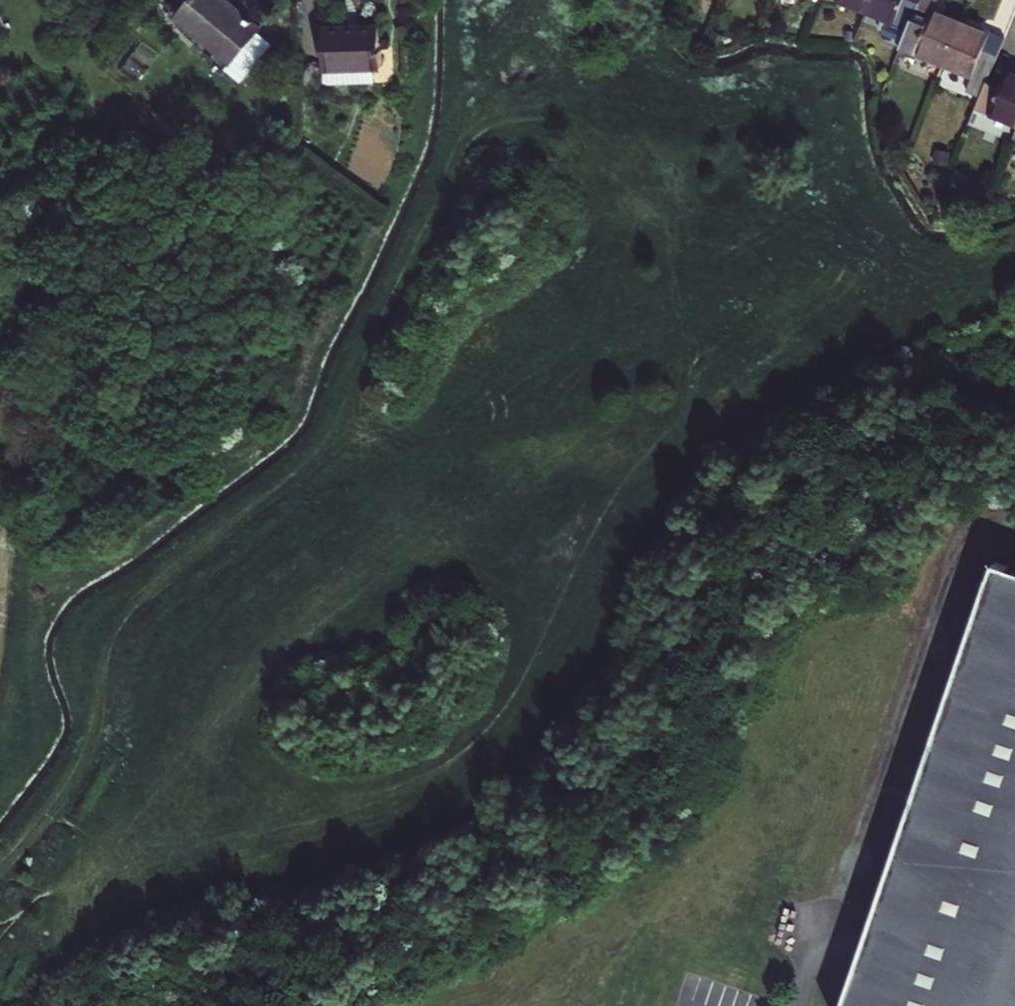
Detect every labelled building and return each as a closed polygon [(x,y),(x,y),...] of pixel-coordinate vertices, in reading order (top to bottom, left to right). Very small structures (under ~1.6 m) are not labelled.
[(181,21),(235,67),(264,33),(226,0),(200,0),(181,21)] [(871,12),(876,0),(842,0),(871,12)] [(871,12),(888,20),(884,28),(893,42),(906,47),(925,0),(876,0),(871,12)] [(965,23),(937,11),(942,0),(925,0),(906,47),(905,50),(947,68),(965,23)] [(1007,41),(965,23),(947,68),(974,79),(968,92),(984,98),(993,75),(1007,41)] [(386,34),(329,36),(332,89),(365,87),(364,75),(387,74),(386,34)] [(1012,71),(1008,81),(993,75),(984,98),(978,112),(1014,127),(1014,72),(1012,71)] [(843,1005),(1014,1005),(1014,572),(993,565),(843,1005)]
